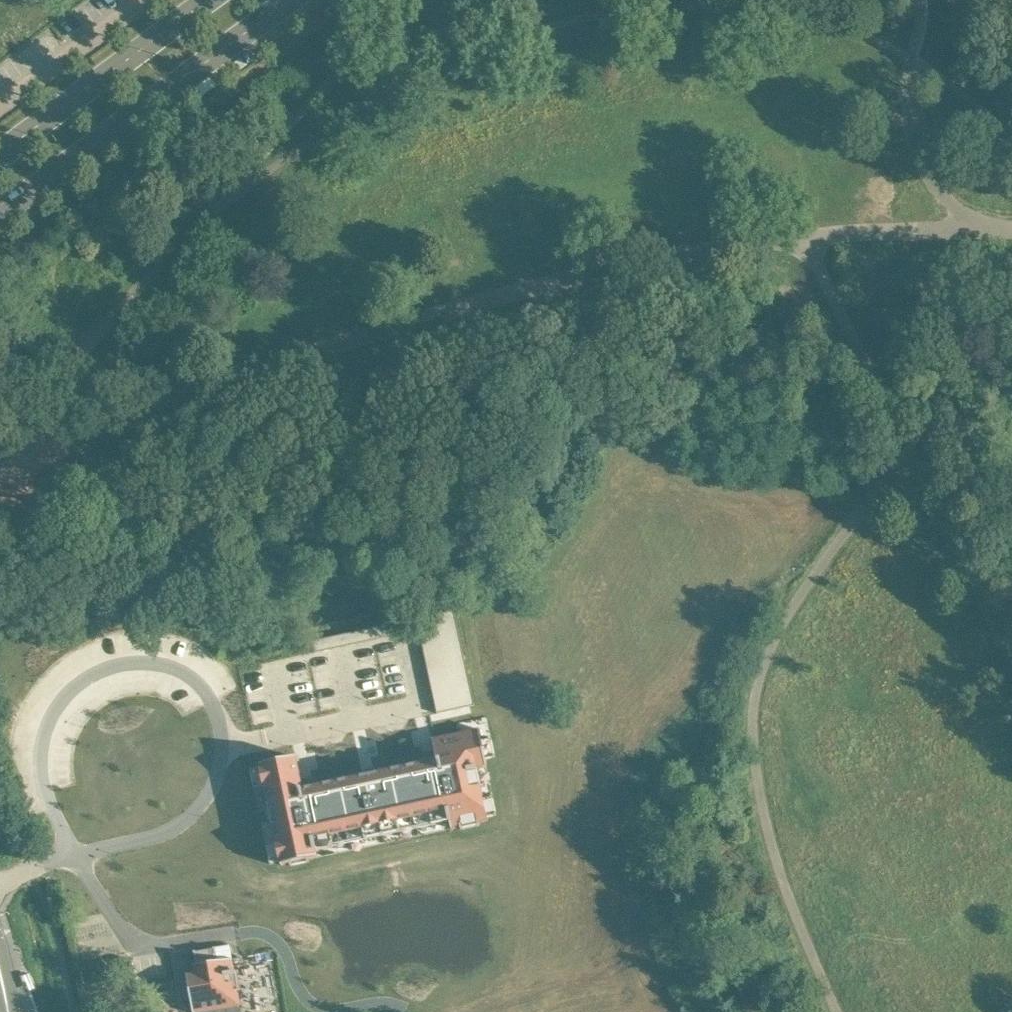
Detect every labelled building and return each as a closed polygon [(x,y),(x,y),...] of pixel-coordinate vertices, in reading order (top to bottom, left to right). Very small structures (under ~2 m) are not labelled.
[(454,610),(312,641),(315,652),(419,630),(456,622),(454,610)] [(458,628),(446,630),(458,685),(469,683),(458,628)] [(471,689),(433,697),(437,713),(474,705),(471,689)] [(260,768),(250,770),(254,789),(264,787),(269,809),(266,809),(269,822),(271,821),(276,843),(266,845),(270,864),(280,862),(280,863),(281,863),(281,865),(290,863),(290,866),(310,862),(309,859),(318,857),(316,850),(334,846),(332,839),(346,836),(349,836),(363,832),(365,839),(401,832),(399,825),(414,822),(416,821),(431,818),(432,825),(450,821),(451,828),(460,827),(461,829),(480,825),(479,822),(488,821),(487,817),(497,815),(492,796),(483,798),(477,767),(487,765),(486,759),(495,757),(491,738),(482,740),(479,728),(432,739),(434,751),(436,760),(427,762),(374,774),(364,776),(312,787),(303,789),(301,780),(296,757),(287,759),(287,756),(268,760),(268,763),(260,764),(260,766),(259,766),(260,768)] [(196,964),(193,965),(194,973),(187,974),(188,980),(182,981),(185,1000),(191,999),(193,1011),(202,1011),(241,1005),(238,991),(240,990),(236,971),(235,971),(233,958),(217,961),(215,947),(194,951),(196,964)]
